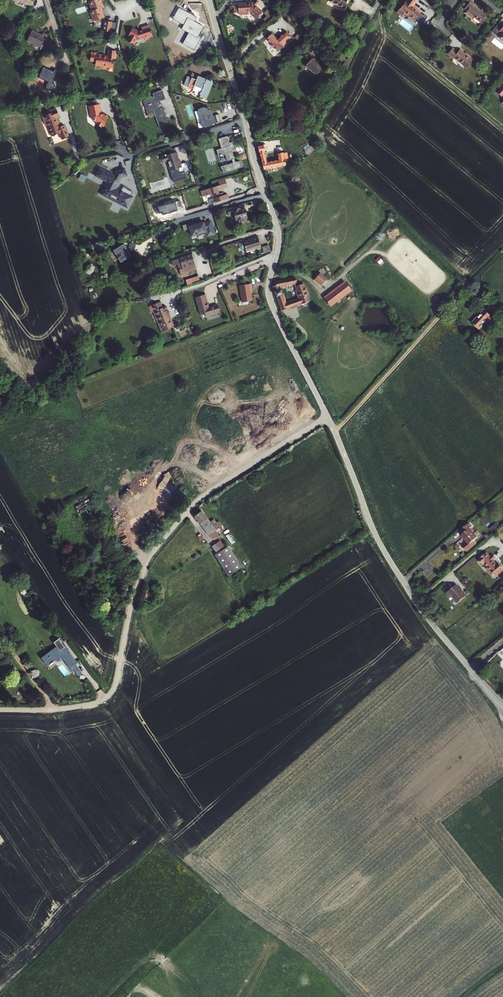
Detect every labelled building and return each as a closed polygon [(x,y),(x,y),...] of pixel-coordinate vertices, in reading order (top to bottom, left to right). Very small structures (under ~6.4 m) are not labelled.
[(89,2),(91,11),(90,11),(93,21),(104,18),(101,8),(103,7),(100,0),(95,0),(89,2)] [(328,1),(343,8),(347,0),(328,0),(328,1)] [(413,6),(417,0),(408,0),(406,2),(405,1),(398,11),(403,14),(408,17),(408,16),(414,21),(420,13),(419,13),(420,12),(415,7),(414,8),(412,7),(413,6)] [(465,13),(472,19),(473,17),(480,23),(486,16),(477,9),(478,7),(470,1),(468,4),(464,9),(467,11),(465,13)] [(247,14),(254,5),(253,4),(252,3),(238,4),(238,5),(238,12),(238,13),(239,13),(239,15),(247,14)] [(256,6),(254,5),(247,14),(251,14),(256,19),(262,12),(256,6)] [(172,19),(179,23),(181,20),(184,22),(183,25),(191,29),(197,17),(178,7),(172,19)] [(104,21),(103,31),(110,32),(111,22),(104,21)] [(129,37),(130,37),(127,42),(130,43),(129,44),(131,45),(131,44),(134,45),(136,41),(138,42),(145,39),(145,41),(149,40),(149,39),(149,38),(152,37),(149,27),(141,29),(142,31),(138,33),(132,29),(129,37)] [(35,33),(31,31),(27,41),(40,47),(46,35),(42,33),(41,36),(35,33)] [(286,32),(277,40),(271,33),(268,36),(268,37),(266,39),(271,45),(270,46),(273,49),(275,48),(277,51),(283,47),(291,39),(290,38),(291,37),(286,32)] [(305,49),(307,50),(311,45),(307,42),(302,48),(304,50),(305,49)] [(318,51),(311,45),(307,50),(314,57),(318,51)] [(457,52),(452,48),(447,55),(453,60),(454,58),(466,68),(473,60),(469,56),(468,57),(459,50),(457,52)] [(106,68),(111,69),(111,68),(112,66),(111,65),(112,60),(113,60),(114,56),(115,52),(108,51),(107,57),(106,58),(102,57),(103,56),(96,55),(96,53),(90,52),(88,60),(94,62),(93,65),(100,67),(100,68),(106,69),(106,68)] [(316,75),(323,67),(312,58),(305,66),(316,75)] [(43,67),(38,78),(52,84),(58,71),(54,70),(53,72),(47,69),(43,67)] [(191,78),(188,87),(193,89),(192,90),(200,93),(198,96),(206,99),(211,86),(207,85),(209,81),(197,76),(196,80),(191,78)] [(501,84),(495,92),(502,98),(502,96),(502,86),(501,84)] [(165,99),(162,90),(152,93),(153,97),(143,100),(147,113),(153,111),(158,127),(168,124),(161,103),(159,104),(158,105),(157,102),(158,102),(165,99)] [(89,107),(88,107),(90,116),(91,120),(96,123),(97,123),(96,125),(98,126),(97,126),(99,127),(100,127),(102,128),(104,124),(108,117),(103,114),(102,115),(102,116),(100,114),(100,112),(99,105),(96,105),(89,107)] [(202,127),(220,121),(218,114),(212,115),(210,109),(207,110),(206,107),(204,108),(204,107),(197,109),(202,121),(200,122),(202,127)] [(50,133),(51,138),(58,136),(59,142),(66,140),(63,128),(59,129),(56,120),(59,119),(57,111),(53,112),(53,111),(48,113),(49,115),(47,116),(42,117),(45,127),(46,127),(48,133),(50,133)] [(232,159),(233,163),(221,166),(223,173),(242,167),(241,160),(235,162),(232,151),(234,150),(232,142),(229,143),(227,136),(219,139),(222,149),(216,150),(219,157),(225,155),(227,161),(232,159)] [(258,147),(263,171),(286,166),(283,152),(277,154),(278,160),(266,162),(264,151),(267,150),(265,145),(258,147)] [(305,151),(308,155),(314,150),(310,146),(305,151)] [(175,152),(160,156),(162,163),(167,161),(170,171),(178,168),(180,173),(189,170),(186,162),(181,164),(180,160),(178,161),(175,152)] [(115,188),(121,177),(126,176),(124,168),(116,171),(114,175),(99,168),(95,176),(107,182),(104,186),(109,198),(127,208),(132,197),(130,196),(132,192),(122,187),(120,191),(115,188)] [(219,186),(201,191),(202,197),(211,194),(213,193),(214,198),(212,198),(208,200),(210,204),(228,198),(227,194),(223,196),(222,193),(219,194),(218,190),(227,187),(226,183),(219,186)] [(104,186),(100,194),(109,198),(104,186)] [(243,205),(226,210),(228,215),(233,213),(235,221),(237,221),(238,224),(244,223),(243,219),(247,218),(245,210),(243,205)] [(193,222),(181,226),(183,232),(189,230),(191,237),(197,235),(201,233),(202,235),(206,234),(207,236),(214,234),(210,221),(203,224),(203,222),(194,225),(193,222)] [(258,237),(251,239),(251,240),(244,242),(243,243),(240,244),(239,245),(240,249),(242,250),(245,249),(246,252),(254,249),(254,250),(261,248),(258,237)] [(136,244),(129,242),(128,248),(126,249),(127,251),(129,250),(135,251),(136,244)] [(113,252),(120,262),(121,263),(130,256),(130,255),(127,251),(126,249),(123,245),(123,244),(113,251),(113,252)] [(179,269),(180,275),(187,273),(186,272),(196,269),(192,258),(191,255),(171,261),(173,266),(177,265),(180,264),(181,269),(179,269)] [(327,279),(320,272),(314,278),(322,285),(327,279)] [(295,277),(275,281),(275,285),(272,286),(274,291),(278,290),(277,287),(280,287),(296,283),(295,277)] [(288,302),(290,307),(296,305),(296,307),(302,305),(302,304),(310,301),(308,296),(309,295),(307,287),(305,288),(303,283),(295,286),(296,289),(295,289),(297,294),(298,294),(299,298),(288,302)] [(252,291),(251,284),(240,286),(242,302),(252,300),(251,291),(252,291)] [(343,286),(322,300),(327,307),(348,293),(343,286)] [(282,293),(276,295),(281,310),(287,308),(286,303),(282,293)] [(204,294),(195,297),(200,313),(204,312),(205,315),(209,314),(215,312),(219,310),(216,303),(212,304),(212,305),(208,306),(207,305),(208,304),(207,301),(206,302),(204,294)] [(165,307),(162,308),(160,302),(148,306),(151,313),(155,312),(159,321),(157,322),(161,332),(172,327),(165,307)] [(484,310),(472,322),(479,329),(487,320),(491,324),(495,320),(484,310)] [(87,506),(82,498),(79,500),(81,503),(74,507),(79,514),(86,510),(84,508),(87,506)] [(201,510),(193,516),(199,524),(200,523),(212,539),(221,533),(218,529),(212,521),(210,522),(201,510)] [(214,519),(212,521),(218,529),(221,533),(222,532),(216,524),(217,523),(214,519)] [(216,524),(222,532),(225,529),(220,521),(217,523),(216,524)] [(471,526),(468,523),(462,529),(465,532),(461,535),(466,540),(462,545),(467,551),(476,542),(474,540),(477,537),(469,528),(471,526)] [(235,543),(229,534),(226,536),(232,545),(235,543)] [(221,552),(227,548),(224,544),(223,544),(221,541),(216,544),(221,552)] [(228,577),(242,569),(228,547),(227,548),(221,552),(216,544),(212,547),(217,554),(215,555),(228,577)] [(483,556),(478,560),(479,560),(479,562),(481,564),(482,564),(483,565),(484,563),(488,567),(489,569),(488,570),(492,575),(494,574),(496,576),(502,569),(502,568),(498,563),(496,564),(495,562),(494,562),(493,560),(494,559),(491,557),(490,557),(486,553),(483,556)] [(457,584),(447,592),(450,597),(452,595),(459,602),(467,595),(457,584)] [(55,659),(56,660),(61,656),(69,667),(76,662),(64,646),(58,638),(53,642),(56,646),(42,657),(48,664),(50,663),(51,664),(54,662),(53,661),(55,659)]
